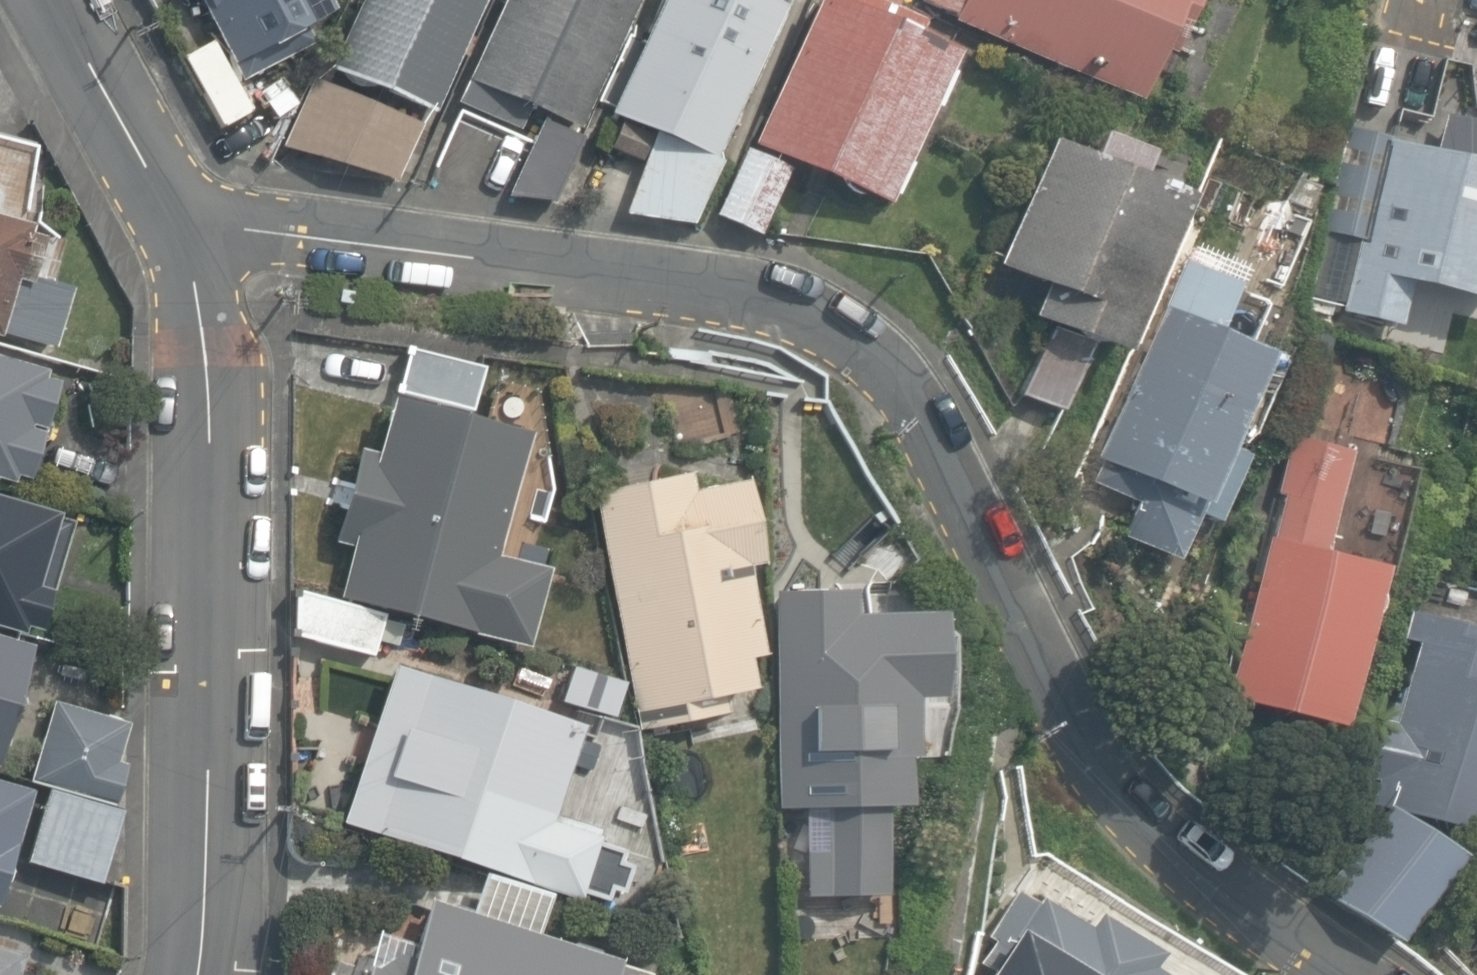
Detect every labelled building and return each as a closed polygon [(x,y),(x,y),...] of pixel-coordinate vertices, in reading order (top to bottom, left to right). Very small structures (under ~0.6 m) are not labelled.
[(243,81),(317,43),(310,28),(342,11),(337,0),(201,0),(243,81)] [(335,66),(439,110),(487,0),(364,0),(335,66)] [(639,0),(505,0),(469,82),(582,131),(639,0)] [(771,0),(663,0),(615,112),(721,158),(786,6),(771,0)] [(852,0),(820,0),(756,146),(895,207),(965,50),(852,0)] [(957,19),(1157,106),(1203,0),(965,0),(957,19)] [(1449,113),(1439,154),(1349,132),(1325,232),(1361,240),(1344,310),(1411,327),(1421,286),(1476,300),(1476,120),(1449,113)] [(1193,197),(1057,139),(1003,266),(1049,286),(1039,311),(1128,349),(1193,197)] [(719,174),(651,146),(629,199),(697,227),(719,174)] [(794,172),(749,149),(717,215),(762,237),(794,172)] [(0,213),(0,332),(6,334),(23,279),(37,283),(51,236),(36,231),(38,225),(0,213)] [(1276,357),(1165,307),(1098,455),(1209,505),(1276,357)] [(1074,361),(1035,343),(1013,390),(1051,408),(1074,361)] [(0,351),(0,480),(20,486),(22,477),(37,481),(51,433),(36,429),(39,419),(53,423),(65,381),(52,377),(55,366),(0,351)] [(532,429),(397,396),(383,450),(362,444),(338,542),(355,546),(343,596),(535,643),(554,568),(501,555),(532,429)] [(1355,449),(1297,433),(1226,695),(1350,728),(1395,562),(1330,544),(1355,449)] [(696,467),(594,487),(637,714),(750,693),(727,570),(766,563),(750,479),(700,488),(696,467)] [(0,495),(0,627),(29,635),(34,620),(47,624),(56,591),(38,585),(60,513),(0,495)] [(861,588),(780,589),(784,807),(905,805),(903,692),(939,691),(937,609),(861,610),(861,588)] [(1367,800),(1476,828),(1476,615),(1418,600),(1367,800)] [(0,634),(0,762),(1,763),(37,645),(0,634)] [(583,723),(400,662),(347,820),(588,899),(612,829),(554,810),(583,723)] [(128,722),(57,702),(36,777),(120,801),(131,761),(118,758),(128,722)] [(112,799),(39,779),(15,864),(88,884),(112,799)] [(0,780),(0,908),(35,791),(0,780)] [(1392,816),(1335,896),(1403,944),(1460,865),(1392,816)] [(1035,886),(981,974),(1168,974),(1152,965),(1163,947),(1102,910),(1094,922),(1035,886)] [(437,898),(414,974),(625,974),(630,956),(437,898)] [(0,944),(0,974),(20,974),(26,951),(0,944)] [(372,964),(369,974),(407,974),(372,964)]
